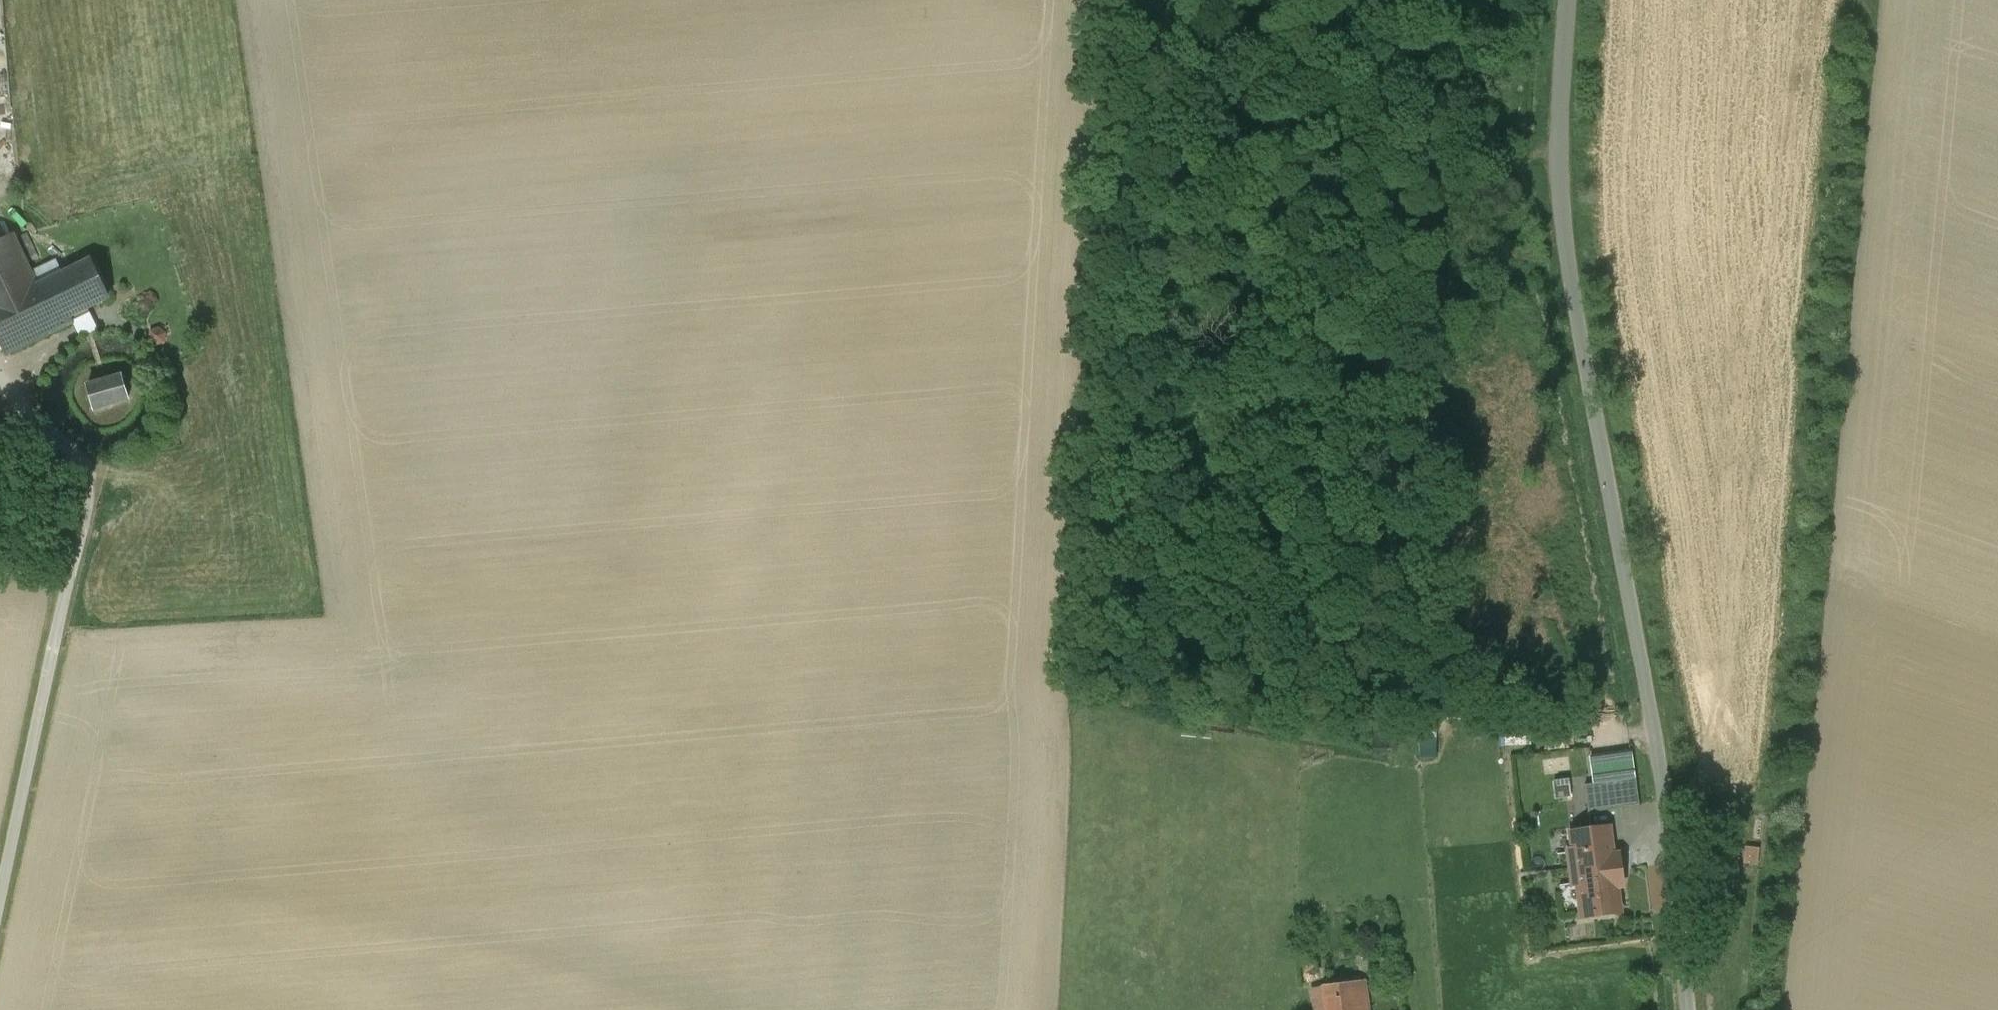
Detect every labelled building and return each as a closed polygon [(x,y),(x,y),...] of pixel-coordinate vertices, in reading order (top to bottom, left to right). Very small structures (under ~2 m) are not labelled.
[(0,242),(0,340),(7,354),(59,329),(38,286),(14,236),(0,242)] [(90,261),(38,286),(59,329),(73,322),(70,317),(108,298),(90,261)] [(122,375),(88,383),(94,408),(128,399),(122,375)] [(1557,778),(1558,796),(1574,795),(1572,776),(1557,778)] [(1634,778),(1584,785),(1587,811),(1638,805),(1634,778)] [(1607,828),(1570,833),(1573,850),(1566,851),(1571,885),(1577,884),(1582,916),(1618,911),(1615,885),(1621,885),(1617,855),(1611,856),(1607,828)] [(1747,863),(1762,863),(1763,845),(1748,845),(1747,863)] [(1323,986),(1326,1009),(1368,1009),(1364,980),(1323,986)]
